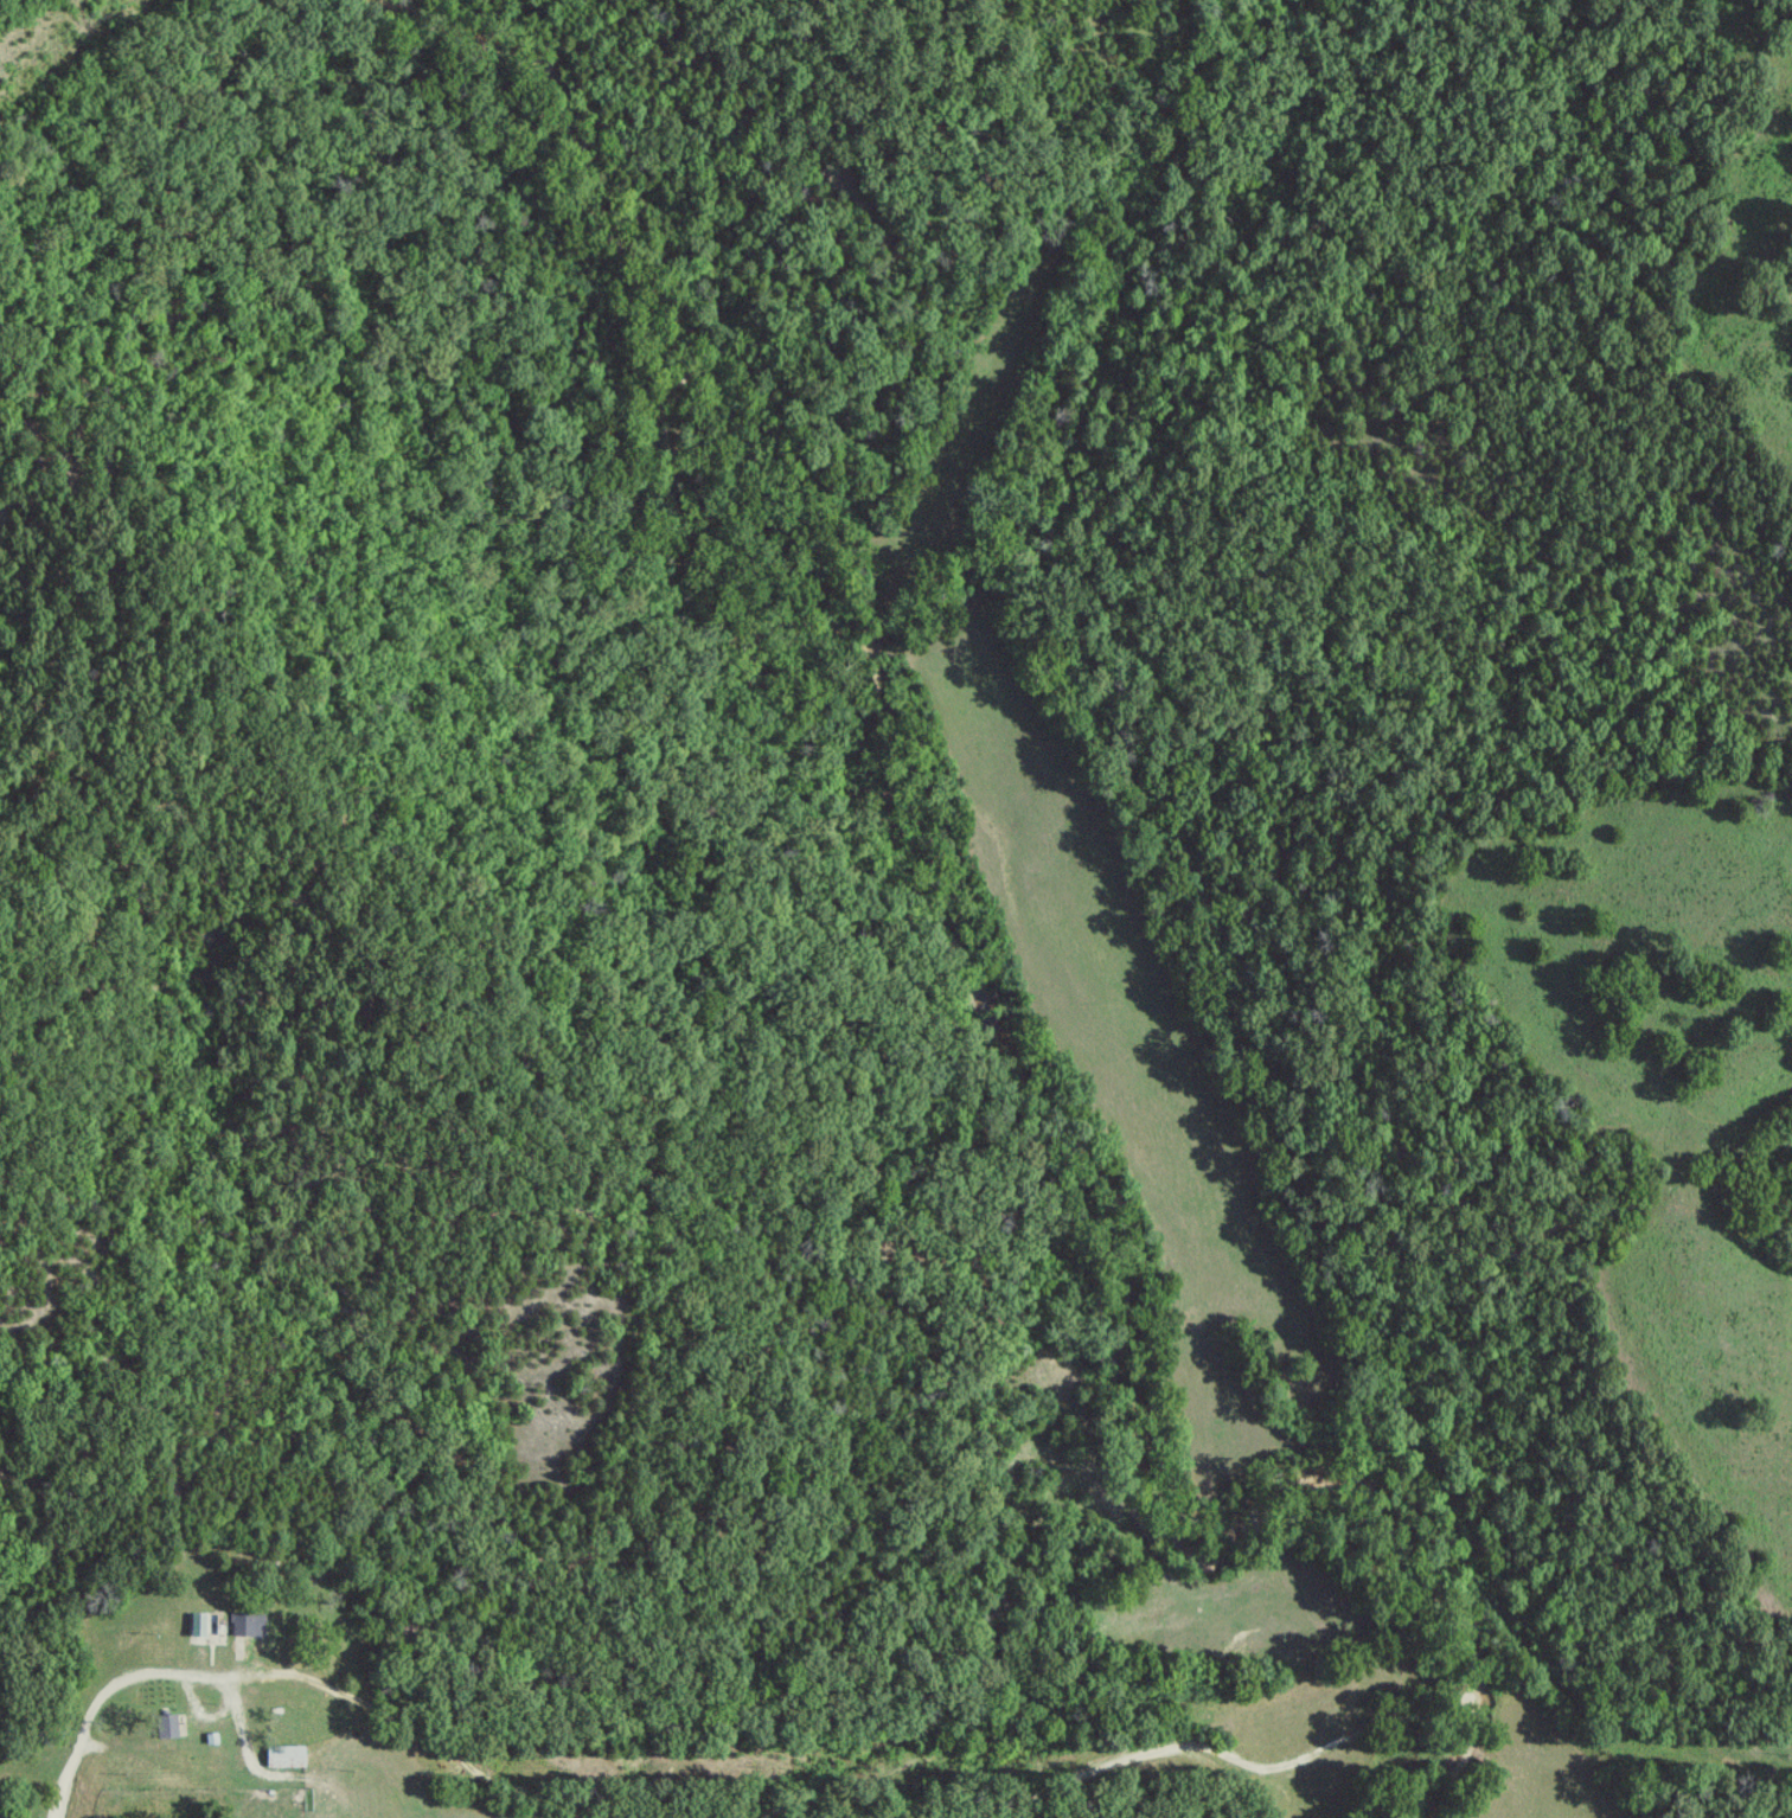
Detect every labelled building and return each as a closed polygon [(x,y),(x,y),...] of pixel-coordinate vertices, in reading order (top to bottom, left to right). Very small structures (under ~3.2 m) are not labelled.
[(197,1637),(213,1637),(212,1613),(196,1614),(197,1637)] [(234,1637),(269,1636),(268,1614),(233,1614),(234,1637)] [(183,1737),(180,1715),(160,1717),(164,1739),(183,1737)]
